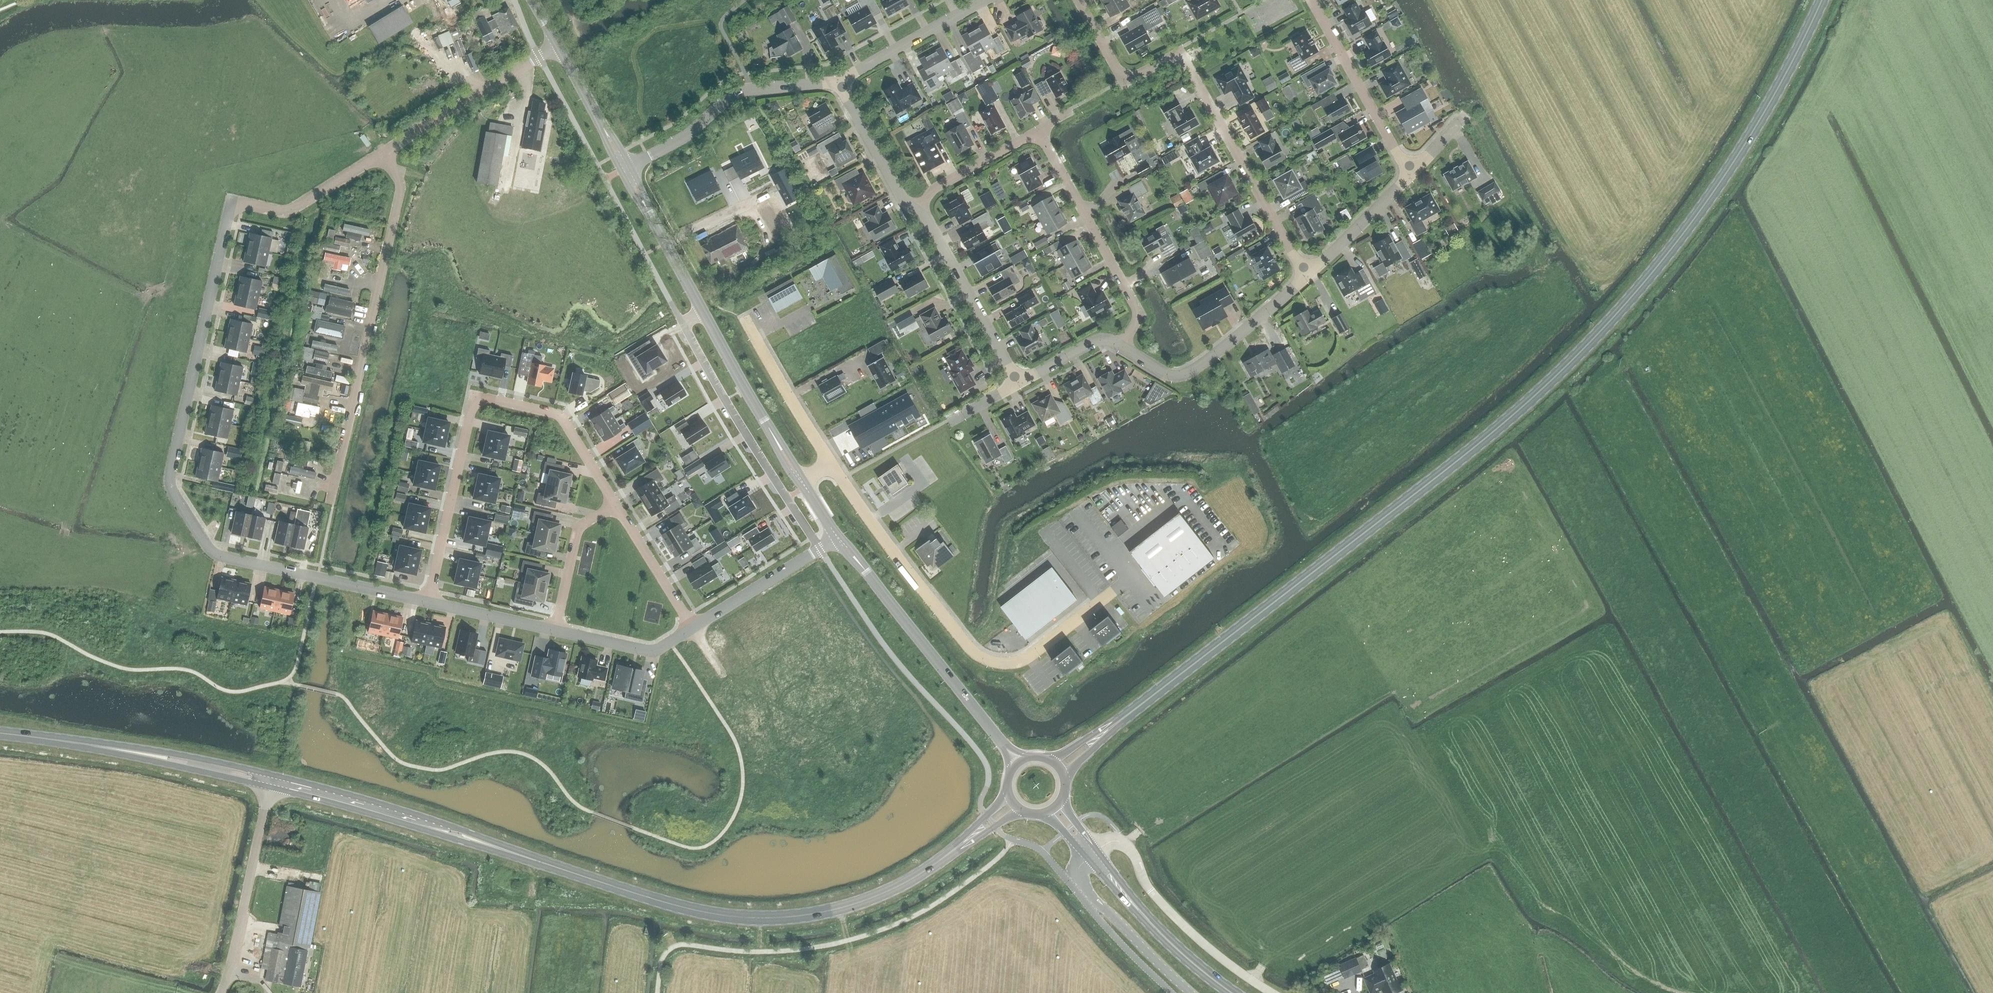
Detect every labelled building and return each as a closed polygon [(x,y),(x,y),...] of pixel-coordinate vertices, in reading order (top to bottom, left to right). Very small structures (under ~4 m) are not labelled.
[(874,0),(858,0),(863,9),(848,17),(856,33),(869,26),(869,27),(876,23),(870,11),(877,6),(874,0)] [(881,2),(889,16),(908,5),(906,0),(885,0),(881,2)] [(1126,0),(1109,0),(1102,4),(1109,17),(1129,6),(1126,0)] [(1215,0),(1189,0),(1190,1),(1188,2),(1197,18),(1219,6),(1215,0)] [(1361,12),(1356,3),(1344,10),(1349,19),(1345,21),(1352,34),(1360,29),(1362,30),(1369,26),(1369,25),(1371,23),(1364,11),(1361,12)] [(412,23),(402,6),(368,27),(378,44),(412,23)] [(796,21),(788,6),(778,11),(787,26),(796,21)] [(501,36),(507,32),(508,32),(518,27),(508,7),(497,12),(497,13),(492,15),(494,19),(487,22),(484,16),(475,20),(483,36),(492,32),(491,30),(497,26),(501,32),(499,33),(501,36)] [(1136,28),(1121,37),(1130,53),(1151,41),(1145,31),(1152,27),(1163,21),(1155,8),(1145,14),(1132,21),(1136,28)] [(1042,27),(1043,25),(1041,21),(1039,21),(1037,22),(1030,9),(1017,17),(1019,20),(1006,28),(1013,41),(1026,33),(1029,37),(1042,30),(1041,28),(1042,27)] [(1397,17),(1389,22),(1392,25),(1397,27),(1401,25),(1397,17)] [(834,37),(837,35),(838,36),(846,32),(839,20),(828,26),(827,25),(814,33),(825,52),(838,45),(834,37)] [(984,24),(973,30),(985,51),(991,47),(996,55),(1005,49),(998,36),(993,39),(984,24)] [(771,49),(772,58),(769,58),(769,59),(782,57),(782,56),(779,57),(778,55),(786,51),(789,56),(802,49),(790,29),(778,36),(780,38),(771,43),(774,48),(771,49)] [(979,55),(985,51),(973,30),(962,36),(971,51),(963,56),(972,73),(985,66),(979,55)] [(1308,65),(1304,59),(1318,52),(1313,44),(1314,43),(1312,39),(1311,39),(1306,32),(1298,36),(1297,34),(1291,37),(1292,39),(1291,40),(1300,56),(1289,62),(1295,72),(1308,65)] [(1383,43),(1376,32),(1364,39),(1371,50),(1364,53),(1371,66),(1390,55),(1384,43),(1383,43)] [(453,42),(459,58),(466,54),(460,39),(453,42)] [(1055,45),(1053,53),(1062,56),(1064,48),(1055,45)] [(941,47),(930,53),(942,75),(949,71),(953,79),(963,73),(955,60),(950,63),(941,47)] [(474,70),(481,68),(474,51),(467,53),(474,70)] [(928,75),(923,78),(931,91),(940,86),(936,78),(942,75),(930,53),(920,60),(928,75)] [(1387,97),(1408,85),(1410,84),(1398,62),(1383,71),(1388,80),(1380,84),(1387,97)] [(1218,78),(1220,80),(1219,82),(1219,83),(1222,89),(1224,90),(1225,90),(1226,92),(1230,90),(1230,88),(1233,89),(1233,91),(1240,104),(1253,97),(1244,82),(1247,81),(1239,67),(1218,78)] [(1332,75),(1329,69),(1321,74),(1317,67),(1301,76),(1307,87),(1312,84),(1317,94),(1326,89),(1327,90),(1334,86),(1333,85),(1335,84),(1331,76),(1332,75)] [(1023,71),(1014,76),(1021,89),(1030,83),(1023,71)] [(1060,71),(1046,79),(1046,80),(1043,82),(1042,81),(1035,85),(1042,97),(1052,91),(1056,98),(1070,91),(1060,71)] [(1287,72),(1277,77),(1281,84),(1291,79),(1287,72)] [(986,106),(999,99),(988,79),(975,86),(986,106)] [(1274,81),(1265,87),(1268,92),(1278,87),(1274,81)] [(1290,98),(1299,94),(1294,82),(1285,87),(1290,98)] [(884,91),(887,96),(886,98),(887,100),(888,101),(890,101),(896,114),(910,106),(910,105),(921,99),(912,83),(901,90),(898,83),(896,84),(894,84),(892,84),(891,86),(890,87),(884,91)] [(1025,93),(1011,101),(1020,118),(1034,110),(1031,105),(1035,102),(1036,102),(1039,100),(1033,89),(1029,91),(1025,94),(1025,93)] [(1421,92),(1420,89),(1401,99),(1407,109),(1397,115),(1407,132),(1409,131),(1410,133),(1421,127),(1420,125),(1429,120),(1425,113),(1431,110),(1430,107),(1421,92)] [(945,94),(947,100),(956,96),(954,91),(945,94)] [(963,108),(961,104),(958,98),(946,104),(952,114),(963,108)] [(1261,113),(1270,108),(1264,98),(1255,103),(1261,113)] [(1351,110),(1344,99),(1337,102),(1336,100),(1328,105),(1324,98),(1311,106),(1311,107),(1312,106),(1320,119),(1328,115),(1331,121),(1351,110)] [(1176,100),(1162,108),(1167,118),(1170,117),(1172,121),(1171,122),(1179,135),(1198,124),(1191,111),(1183,115),(1181,111),(1182,110),(1176,100)] [(525,126),(521,147),(540,151),(546,116),(546,114),(543,113),(544,104),(532,102),(530,110),(528,110),(528,111),(527,111),(528,111),(525,126),(524,126),(525,126)] [(816,140),(829,133),(836,128),(832,121),(835,120),(825,103),(818,108),(821,112),(810,118),(814,126),(809,129),(816,140)] [(991,134),(1005,127),(995,107),(980,114),(991,134)] [(1253,110),(1239,118),(1243,126),(1242,126),(1245,131),(1246,131),(1250,139),(1264,131),(1253,110)] [(964,129),(970,125),(963,112),(955,116),(960,125),(946,133),(957,153),(973,145),(968,138),(969,137),(966,131),(965,132),(964,129)] [(1297,119),(1291,122),(1294,128),(1300,124),(1297,119)] [(486,129),(476,181),(477,181),(496,185),(502,156),(507,157),(513,127),(489,122),(487,130),(486,129)] [(1366,137),(1358,123),(1338,135),(1346,148),(1366,137)] [(940,140),(934,129),(912,141),(914,145),(911,147),(924,172),(943,162),(933,144),(940,140)] [(1110,144),(1101,149),(1109,163),(1118,159),(1122,156),(1130,152),(1126,144),(1136,139),(1130,129),(1108,141),(1110,144)] [(1312,139),(1317,149),(1336,139),(1331,129),(1312,139)] [(1306,134),(1310,140),(1315,137),(1312,131),(1306,134)] [(366,148),(371,145),(363,135),(359,138),(366,148)] [(838,167),(856,157),(846,140),(839,144),(838,143),(836,143),(835,143),(832,137),(817,145),(823,154),(829,151),(838,167)] [(1276,146),(1271,137),(1260,143),(1263,148),(1264,147),(1266,151),(1259,155),(1266,168),(1285,158),(1278,145),(1276,146)] [(1195,166),(1193,167),(1198,174),(1204,171),(1204,170),(1219,161),(1211,147),(1203,151),(1202,148),(1203,147),(1198,138),(1185,145),(1191,157),(1190,158),(1195,166)] [(795,140),(790,144),(795,153),(801,150),(795,140)] [(819,152),(815,145),(806,150),(810,157),(819,152)] [(1371,147),(1355,156),(1363,169),(1356,173),(1356,172),(1355,172),(1363,181),(1364,180),(1363,180),(1365,179),(1366,180),(1382,172),(1373,155),(1375,154),(1371,147)] [(1175,150),(1161,158),(1166,167),(1170,165),(1169,162),(1179,157),(1175,150)] [(734,166),(723,171),(729,182),(739,177),(740,180),(765,168),(756,152),(732,164),(734,166)] [(1323,152),(1318,155),(1324,166),(1329,163),(1323,152)] [(1337,161),(1341,167),(1351,161),(1348,156),(1346,157),(1346,156),(1337,161)] [(1022,173),(1026,181),(1024,182),(1029,191),(1041,184),(1037,176),(1040,174),(1030,158),(1015,166),(1020,174),(1022,173)] [(1448,183),(1453,190),(1476,177),(1468,161),(1444,174),(1445,176),(1443,177),(1447,183),(1448,183)] [(1135,170),(1140,178),(1152,172),(1147,163),(1135,170)] [(787,166),(772,174),(787,201),(802,194),(787,166)] [(1310,191),(1304,181),(1299,184),(1292,170),(1273,180),(1283,199),(1294,193),(1297,198),(1310,191)] [(847,195),(846,198),(848,202),(851,203),(853,202),(854,204),(860,201),(862,201),(867,198),(867,197),(874,193),(872,191),(873,189),(871,187),(870,186),(863,174),(851,180),(847,173),(834,180),(840,191),(846,188),(849,194),(847,195)] [(712,174),(689,186),(697,202),(721,190),(712,174)] [(1226,199),(1237,193),(1227,176),(1219,180),(1215,174),(1197,184),(1201,191),(1210,186),(1215,196),(1213,197),(1218,206),(1227,201),(1226,199)] [(1123,210),(1122,210),(1125,215),(1126,214),(1130,222),(1145,214),(1136,198),(1148,192),(1141,181),(1128,188),(1132,195),(1119,202),(1123,210)] [(1489,185),(1477,192),(1484,204),(1490,201),(1488,198),(1495,193),(1497,192),(1500,190),(1494,182),(1489,185)] [(1331,184),(1324,188),(1327,192),(1334,188),(1331,184)] [(962,195),(943,206),(950,218),(956,215),(958,218),(956,219),(959,225),(972,218),(967,209),(969,208),(967,203),(973,199),(968,189),(960,193),(962,195)] [(1180,193),(1183,199),(1190,194),(1187,189),(1180,193)] [(1004,192),(996,196),(999,202),(1007,197),(1004,192)] [(1495,193),(1488,198),(1490,201),(1492,205),(1501,199),(1497,192),(1495,193)] [(1178,194),(1170,198),(1176,207),(1183,203),(1178,194)] [(1315,214),(1322,210),(1314,195),(1301,202),(1307,213),(1296,219),(1307,239),(1324,229),(1315,214)] [(1405,208),(1412,220),(1409,222),(1416,236),(1426,230),(1421,220),(1439,210),(1430,195),(1405,208)] [(1040,221),(1060,210),(1052,196),(1033,207),(1040,221)] [(1026,201),(1019,206),(1022,212),(1030,208),(1026,201)] [(877,206),(865,213),(870,222),(865,225),(874,239),(895,227),(887,213),(883,215),(877,206)] [(1067,223),(1060,210),(1040,221),(1047,234),(1067,223)] [(1231,228),(1224,232),(1230,244),(1237,240),(1238,240),(1257,229),(1250,217),(1243,220),(1242,218),(1243,217),(1238,210),(1226,216),(1232,227),(1231,228)] [(987,239),(982,230),(992,224),(986,213),(987,213),(987,212),(971,221),(975,228),(960,236),(967,249),(987,239)] [(744,241),(745,241),(731,214),(716,221),(722,233),(710,238),(712,241),(702,246),(711,264),(718,261),(721,266),(726,263),(725,261),(748,250),(744,241)] [(997,220),(1004,233),(1012,229),(1004,216),(997,220)] [(1448,235),(1457,229),(1453,222),(1444,227),(1448,235)] [(1206,232),(1215,229),(1212,223),(1204,227),(1206,232)] [(344,224),(342,232),(346,233),(345,239),(360,242),(361,236),(368,237),(370,230),(344,224)] [(1157,231),(1140,240),(1148,253),(1159,247),(1164,257),(1177,250),(1168,235),(1163,225),(1156,230),(1157,231)] [(328,229),(326,239),(332,241),(334,231),(328,229)] [(260,236),(249,233),(246,247),(268,252),(273,232),(262,230),(260,236)] [(1394,245),(1389,236),(1373,245),(1380,257),(1378,258),(1381,263),(1373,268),(1379,277),(1388,272),(1385,266),(1401,258),(1402,261),(1410,256),(1402,241),(1394,245)] [(350,240),(335,237),(333,244),(348,247),(350,240)] [(893,239),(880,247),(886,257),(885,258),(892,271),(913,259),(912,258),(913,256),(911,252),(909,252),(906,246),(899,250),(893,239)] [(1057,251),(1064,265),(1084,253),(1077,240),(1057,251)] [(1204,240),(1193,247),(1201,261),(1212,254),(1204,240)] [(1249,258),(1251,257),(1255,264),(1254,265),(1258,272),(1259,271),(1264,278),(1278,270),(1274,263),(1275,262),(1271,255),(1270,256),(1266,248),(1264,250),(1259,241),(1244,250),(1249,258)] [(997,257),(1002,254),(995,242),(981,250),(982,251),(983,250),(986,257),(975,263),(982,276),(1001,265),(997,257)] [(323,249),(338,253),(340,247),(324,243),(323,249)] [(1042,250),(1045,256),(1052,252),(1049,246),(1042,250)] [(1218,246),(1212,250),(1218,260),(1224,257),(1218,246)] [(243,262),(265,266),(268,252),(246,247),(243,262)] [(1418,254),(1421,259),(1430,254),(1427,249),(1418,254)] [(351,259),(324,253),(322,261),(333,263),(331,271),(339,272),(340,265),(349,267),(351,259)] [(1092,267),(1084,253),(1064,265),(1072,278),(1092,267)] [(765,259),(769,266),(780,261),(777,254),(765,259)] [(815,279),(823,274),(832,290),(838,288),(841,295),(854,288),(836,254),(809,269),(815,279)] [(1227,258),(1229,262),(1235,259),(1233,254),(1227,258)] [(319,269),(322,257),(314,255),(311,267),(319,269)] [(864,263),(861,257),(853,262),(856,267),(864,263)] [(1197,271),(1189,257),(1161,273),(1163,272),(1169,283),(1195,269),(1196,271),(1197,271)] [(1031,264),(1028,258),(1022,261),(1025,267),(1031,264)] [(1417,259),(1410,263),(1419,279),(1426,275),(1417,259)] [(1027,266),(1031,274),(1037,271),(1033,263),(1027,266)] [(321,265),(319,271),(330,273),(331,267),(321,265)] [(1013,285),(1020,282),(1012,266),(1000,272),(1004,279),(989,288),(997,302),(1016,291),(1013,285)] [(1351,268),(1334,278),(1344,296),(1355,290),(1361,300),(1375,292),(1367,278),(1359,283),(1351,268)] [(328,279),(330,273),(319,271),(318,277),(328,279)] [(909,297),(928,286),(921,273),(901,284),(909,297)] [(240,276),(237,290),(259,295),(262,281),(240,276)] [(792,278),(765,293),(768,298),(775,311),(801,296),(792,278)] [(874,290),(880,301),(899,291),(892,279),(874,290)] [(1066,290),(1072,287),(1068,280),(1062,283),(1066,290)] [(349,290),(325,284),(323,292),(348,298),(349,290)] [(1094,292),(1091,285),(1078,292),(1091,317),(1104,310),(1105,312),(1110,309),(1109,307),(1111,306),(1103,292),(1096,296),(1094,292)] [(1226,315),(1221,308),(1232,302),(1225,288),(1214,295),(1216,299),(1194,311),(1203,327),(1226,315)] [(234,304),(256,309),(259,295),(237,290),(234,304)] [(316,292),(308,290),(305,301),(317,304),(320,293),(316,292)] [(1011,328),(1030,317),(1026,309),(1038,303),(1032,291),(1018,299),(1022,306),(1004,316),(1011,328)] [(354,303),(330,298),(326,314),(351,320),(354,303)] [(1378,308),(1384,304),(1382,299),(1375,303),(1378,308)] [(312,306),(311,312),(316,313),(321,314),(322,308),(312,306)] [(939,316),(935,308),(921,316),(927,328),(926,328),(933,341),(952,330),(946,318),(941,321),(938,316),(939,316)] [(1299,326),(1298,327),(1302,335),(1303,334),(1304,336),(1317,329),(1316,327),(1326,321),(1319,309),(1310,314),(1307,309),(1294,317),(1299,326)] [(256,317),(270,320),(272,313),(258,310),(256,317)] [(893,318),(900,330),(916,321),(909,310),(893,318)] [(319,320),(321,314),(316,313),(311,312),(309,318),(319,320)] [(1341,313),(1331,319),(1339,334),(1350,328),(1341,313)] [(230,319),(227,333),(249,338),(252,324),(230,319)] [(316,320),(313,334),(343,340),(346,327),(316,320)] [(1035,333),(1031,325),(1020,331),(1024,339),(1019,342),(1026,355),(1044,345),(1037,332),(1035,333)] [(480,332),(479,338),(488,340),(489,334),(480,332)] [(224,347),(246,352),(249,338),(227,333),(224,347)] [(338,346),(313,341),(311,348),(336,353),(338,346)] [(884,341),(868,349),(873,357),(888,349),(884,341)] [(644,344),(628,354),(638,371),(643,368),(646,372),(650,369),(664,361),(665,361),(660,353),(655,346),(653,348),(649,351),(648,350),(647,350),(644,346),(645,345),(644,344)] [(258,346),(256,355),(255,358),(262,360),(265,348),(258,346)] [(303,347),(302,353),(312,355),(313,349),(303,347)] [(489,351),(477,348),(475,358),(481,360),(478,373),(489,375),(493,357),(488,355),(489,351)] [(949,356),(944,359),(951,369),(947,372),(960,394),(976,385),(970,373),(974,371),(972,367),(974,366),(969,358),(968,359),(962,348),(956,352),(955,349),(947,353),(949,356)] [(1242,363),(1251,377),(1276,363),(1282,373),(1295,366),(1285,348),(1272,355),(1269,348),(1242,363)] [(312,359),(326,362),(328,353),(314,350),(312,359)] [(310,361),(312,355),(302,353),(300,359),(310,361)] [(503,366),(509,367),(512,356),(500,353),(499,358),(494,357),(490,375),(501,378),(503,366)] [(522,353),(519,365),(530,368),(527,383),(540,386),(541,380),(550,382),(553,369),(544,367),(544,366),(540,365),(542,357),(534,355),(527,353),(527,354),(522,353)] [(881,389),(896,381),(883,357),(868,366),(881,389)] [(221,362),(218,376),(240,381),(243,367),(221,362)] [(253,362),(252,368),(261,370),(262,364),(253,362)] [(330,381),(332,372),(326,371),(327,366),(316,364),(315,368),(306,366),(305,375),(330,381)] [(1117,374),(1118,375),(1115,377),(1111,371),(1098,379),(1108,398),(1122,390),(1121,388),(1131,382),(1124,370),(1117,374)] [(572,373),(568,392),(581,395),(582,391),(589,392),(598,387),(600,380),(585,377),(585,376),(572,373)] [(847,392),(838,375),(818,386),(827,403),(847,392)] [(214,390),(236,395),(240,381),(218,376),(214,390)] [(1089,389),(1088,386),(1082,376),(1065,385),(1071,396),(1070,396),(1074,403),(1083,399),(1082,398),(1087,395),(1093,406),(1103,400),(1096,386),(1089,389)] [(331,394),(333,384),(302,377),(300,387),(305,388),(304,393),(322,396),(323,392),(331,394)] [(685,395),(678,382),(655,396),(658,401),(663,398),(667,406),(685,395)] [(624,385),(608,395),(614,404),(630,394),(624,385)] [(294,388),(293,394),(303,396),(304,390),(294,388)] [(1152,388),(1147,395),(1157,401),(1166,396),(1152,388)] [(638,398),(646,412),(653,407),(649,401),(652,399),(648,392),(638,398)] [(1249,393),(1243,397),(1246,402),(1252,399),(1249,393)] [(302,403),(303,396),(293,394),(291,400),(302,403)] [(316,403),(318,396),(305,394),(303,400),(316,403)] [(1057,407),(1051,395),(1040,401),(1039,400),(1032,404),(1036,411),(1037,410),(1043,421),(1055,414),(1061,424),(1071,418),(1064,404),(1057,407)] [(247,396),(245,404),(251,406),(253,398),(247,396)] [(907,396),(853,425),(864,445),(918,415),(907,396)] [(625,410),(632,406),(628,399),(621,403),(625,410)] [(861,417),(877,408),(874,402),(858,411),(861,417)] [(295,416),(309,419),(310,414),(317,415),(319,407),(297,403),(295,416)] [(211,405),(208,419),(230,424),(233,410),(211,405)] [(612,406),(590,420),(594,425),(592,425),(596,431),(614,420),(610,413),(615,410),(612,406)] [(1257,406),(1250,410),(1253,415),(1260,412),(1257,406)] [(415,407),(414,412),(426,415),(427,409),(415,407)] [(1012,440),(1025,433),(1024,431),(1035,425),(1028,411),(1021,415),(1021,416),(1017,418),(1014,413),(1001,421),(1012,440)] [(283,414),(281,422),(300,427),(302,419),(283,414)] [(630,429),(634,435),(651,424),(645,414),(640,417),(643,421),(630,429)] [(1107,418),(1111,425),(1116,422),(1112,415),(1107,418)] [(428,418),(425,430),(446,434),(449,422),(428,418)] [(205,433),(227,438),(230,424),(208,419),(205,433)] [(600,436),(603,441),(626,427),(623,423),(618,426),(614,420),(596,431),(599,436),(600,436)] [(675,428),(679,434),(681,433),(689,444),(709,432),(701,420),(689,427),(686,422),(675,428)] [(514,434),(525,437),(527,430),(526,430),(515,428),(514,434)] [(443,446),(446,434),(425,430),(422,442),(443,446)] [(508,436),(488,431),(485,443),(506,448),(508,436)] [(986,464),(1001,456),(1005,463),(1013,459),(1006,446),(999,450),(990,434),(974,442),(986,464)] [(1035,440),(1039,446),(1046,442),(1042,436),(1035,440)] [(616,460),(624,473),(643,461),(635,448),(641,444),(637,438),(626,446),(629,451),(616,460)] [(405,440),(404,447),(415,449),(417,442),(405,440)] [(503,460),(506,448),(485,443),(482,455),(503,460)] [(234,455),(234,458),(240,460),(242,450),(228,447),(227,454),(234,455)] [(201,448),(198,462),(220,467),(224,453),(201,448)] [(722,454),(704,465),(712,477),(730,466),(722,454)] [(295,458),(293,468),(303,470),(304,465),(307,466),(308,461),(295,458)] [(514,459),(511,470),(519,472),(522,461),(514,459)] [(703,466),(699,459),(691,464),(696,471),(703,466)] [(281,472),(283,462),(277,460),(274,471),(281,472)] [(439,465),(418,461),(415,473),(436,477),(439,465)] [(195,476),(217,481),(220,467),(198,462),(195,476)] [(557,465),(545,462),(542,473),(549,475),(547,484),(566,489),(568,484),(570,484),(571,476),(555,472),(557,465)] [(908,484),(901,473),(903,472),(897,464),(878,478),(883,486),(885,484),(893,495),(893,494),(908,484)] [(289,475),(315,481),(316,474),(291,468),(289,475)] [(647,483),(635,490),(643,503),(661,492),(655,484),(663,479),(657,469),(643,477),(647,483)] [(679,469),(675,472),(679,479),(683,476),(679,469)] [(280,474),(274,473),(272,483),(278,484),(280,474)] [(434,489),(436,477),(415,473),(413,485),(434,489)] [(478,474),(475,486),(496,491),(499,479),(478,474)] [(234,485),(220,482),(219,489),(232,492),(234,485)] [(396,491),(406,493),(408,484),(398,482),(396,491)] [(277,487),(265,484),(264,491),(276,493),(277,487)] [(565,494),(566,489),(547,484),(545,494),(538,493),(535,504),(548,507),(550,499),(565,503),(567,494),(565,494)] [(475,486),(473,498),(494,503),(496,491),(475,486)] [(737,491),(726,498),(731,506),(729,508),(736,520),(756,508),(748,496),(742,500),(737,491)] [(661,492),(643,503),(650,516),(663,508),(666,514),(680,506),(673,495),(665,500),(661,492)] [(396,493),(394,501),(404,503),(406,495),(396,493)] [(248,496),(246,506),(252,508),(254,497),(253,497),(248,496)] [(713,501),(704,506),(709,513),(715,508),(717,507),(713,501)] [(268,503),(266,513),(272,514),(274,504),(268,503)] [(408,504),(406,516),(427,520),(429,508),(408,504)] [(514,504),(513,510),(523,512),(525,506),(514,504)] [(501,505),(500,512),(509,514),(511,507),(501,505)] [(293,524),(289,546),(303,549),(308,528),(307,527),(310,512),(297,509),(293,524)] [(231,533),(246,536),(250,515),(236,511),(231,533)] [(279,521),(274,542),(289,546),(293,524),(296,512),(290,511),(288,523),(279,521)] [(531,522),(538,524),(536,534),(556,538),(557,533),(559,534),(560,525),(544,522),(546,514),(534,511),(531,522)] [(668,547),(686,535),(682,529),(688,526),(680,513),(670,519),(675,527),(662,535),(666,540),(665,541),(668,547)] [(1129,552),(1164,597),(1214,558),(1179,513),(1129,552)] [(509,517),(495,514),(493,521),(507,524),(509,517)] [(260,539),(265,518),(250,515),(246,536),(260,539)] [(406,516),(403,528),(424,532),(427,520),(406,516)] [(468,517),(466,529),(487,534),(489,522),(468,517)] [(1115,524),(1111,527),(1118,537),(1122,533),(1115,524)] [(757,526),(743,535),(747,541),(749,539),(754,547),(757,545),(760,550),(777,540),(769,527),(761,532),(757,526)] [(402,530),(392,527),(391,535),(401,537),(402,530)] [(484,546),(487,534),(466,529),(463,541),(484,546)] [(554,543),(556,538),(536,534),(534,544),(527,542),(524,553),(537,556),(538,548),(555,552),(556,544),(554,543)] [(696,537),(690,541),(686,535),(668,547),(671,552),(672,551),(676,556),(688,549),(692,555),(703,548),(696,537)] [(727,543),(730,548),(741,542),(737,536),(727,543)] [(933,567),(936,565),(937,567),(953,554),(943,541),(943,542),(940,544),(937,539),(932,543),(929,539),(916,549),(928,566),(931,564),(933,567)] [(725,541),(710,550),(717,560),(731,551),(725,541)] [(399,546),(396,558),(417,562),(420,550),(399,546)] [(491,557),(499,559),(501,548),(494,546),(491,557)] [(415,574),(417,562),(396,558),(394,570),(415,574)] [(480,564),(459,559),(456,571),(477,576),(480,564)] [(527,575),(525,584),(544,588),(546,583),(548,583),(550,575),(534,571),(535,563),(523,560),(520,574),(527,575)] [(687,575),(696,589),(717,576),(708,562),(687,575)] [(385,571),(386,566),(376,564),(374,575),(392,579),(394,573),(385,571)] [(1025,639),(1077,599),(1052,567),(1001,607),(1025,639)] [(475,588),(477,576),(456,571),(454,583),(475,588)] [(216,598),(231,602),(236,580),(221,577),(216,598)] [(246,605),(251,583),(236,580),(231,602),(246,605)] [(545,593),(544,592),(544,588),(525,584),(523,593),(516,591),(513,603),(526,605),(528,598),(544,601),(545,593)] [(259,608),(274,611),(279,590),(264,586),(259,608)] [(279,590),(274,611),(289,614),(293,593),(279,590)] [(214,612),(216,602),(209,601),(207,611),(214,612)] [(368,632),(383,635),(387,614),(373,611),(368,632)] [(397,639),(402,617),(387,614),(383,635),(397,639)] [(1120,631),(1108,615),(1097,624),(1089,630),(1101,646),(1120,631)] [(251,616),(250,623),(257,624),(258,618),(251,616)] [(411,642),(426,645),(430,623),(416,620),(411,642)] [(440,648),(445,627),(430,623),(426,645),(440,648)] [(461,630),(455,652),(468,655),(467,661),(477,663),(480,650),(473,648),(477,634),(461,630)] [(523,644),(500,639),(496,653),(519,659),(523,644)] [(397,641),(395,648),(402,649),(403,642),(397,641)] [(368,642),(366,650),(374,652),(375,644),(368,642)] [(1064,676),(1082,661),(1070,645),(1059,654),(1051,660),(1064,676)] [(403,646),(401,654),(410,656),(411,648),(403,646)] [(480,650),(477,663),(483,665),(486,651),(480,650)] [(544,679),(546,673),(561,676),(566,654),(549,650),(547,659),(535,656),(531,675),(544,679)] [(440,651),(438,663),(444,664),(446,653),(440,651)] [(582,657),(577,677),(594,680),(595,679),(604,681),(607,668),(599,666),(599,667),(595,666),(596,661),(582,657)] [(625,691),(624,698),(642,702),(646,684),(640,683),(643,671),(634,669),(634,671),(630,670),(631,668),(618,665),(612,688),(625,691)] [(491,674),(488,685),(494,687),(497,675),(491,674)] [(524,695),(536,698),(537,692),(525,689),(524,695)] [(593,701),(591,709),(598,710),(600,703),(593,701)] [(635,718),(643,720),(645,712),(637,710),(635,718)] [(276,941),(278,941),(277,949),(271,948),(267,969),(281,972),(279,982),(301,986),(307,950),(307,947),(310,947),(310,945),(320,892),(286,886),(279,925),(284,926),(282,933),(278,932),(276,941)] [(1344,979),(1362,971),(1356,957),(1338,965),(1339,968),(1343,976),(1344,979)] [(1385,987),(1388,992),(1394,992),(1402,989),(1398,980),(1395,981),(1389,966),(1375,972),(1376,974),(1365,979),(1371,992),(1385,987)] [(1343,976),(1339,968),(1324,974),(1328,982),(1343,976)]
